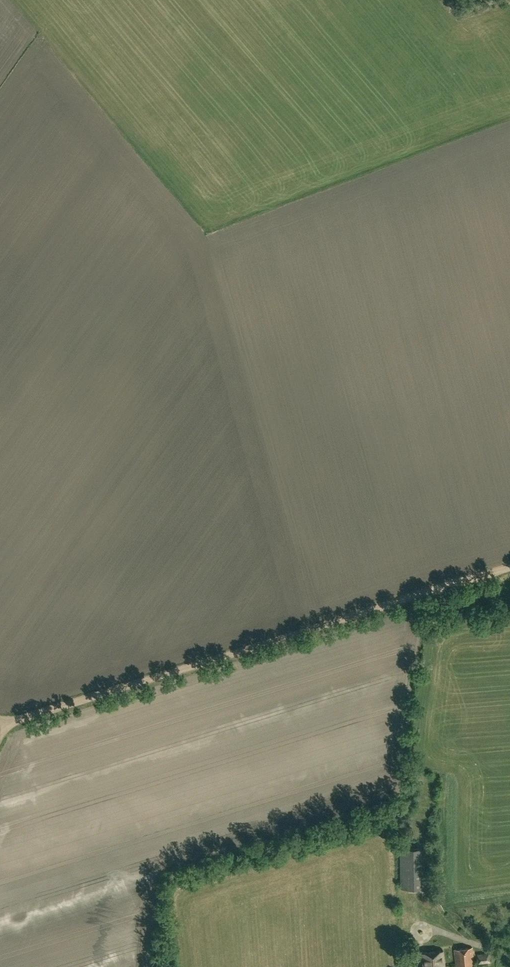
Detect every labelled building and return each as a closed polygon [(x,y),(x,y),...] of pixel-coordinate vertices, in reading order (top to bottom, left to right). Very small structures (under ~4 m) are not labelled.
[(400,848),(401,888),(422,888),(421,848),(400,848)] [(473,947),(454,949),(457,966),(475,966),(473,947)] [(443,951),(423,953),(424,966),(422,966),(444,966),(443,951)] [(489,961),(489,953),(477,954),(478,962),(489,961)]
